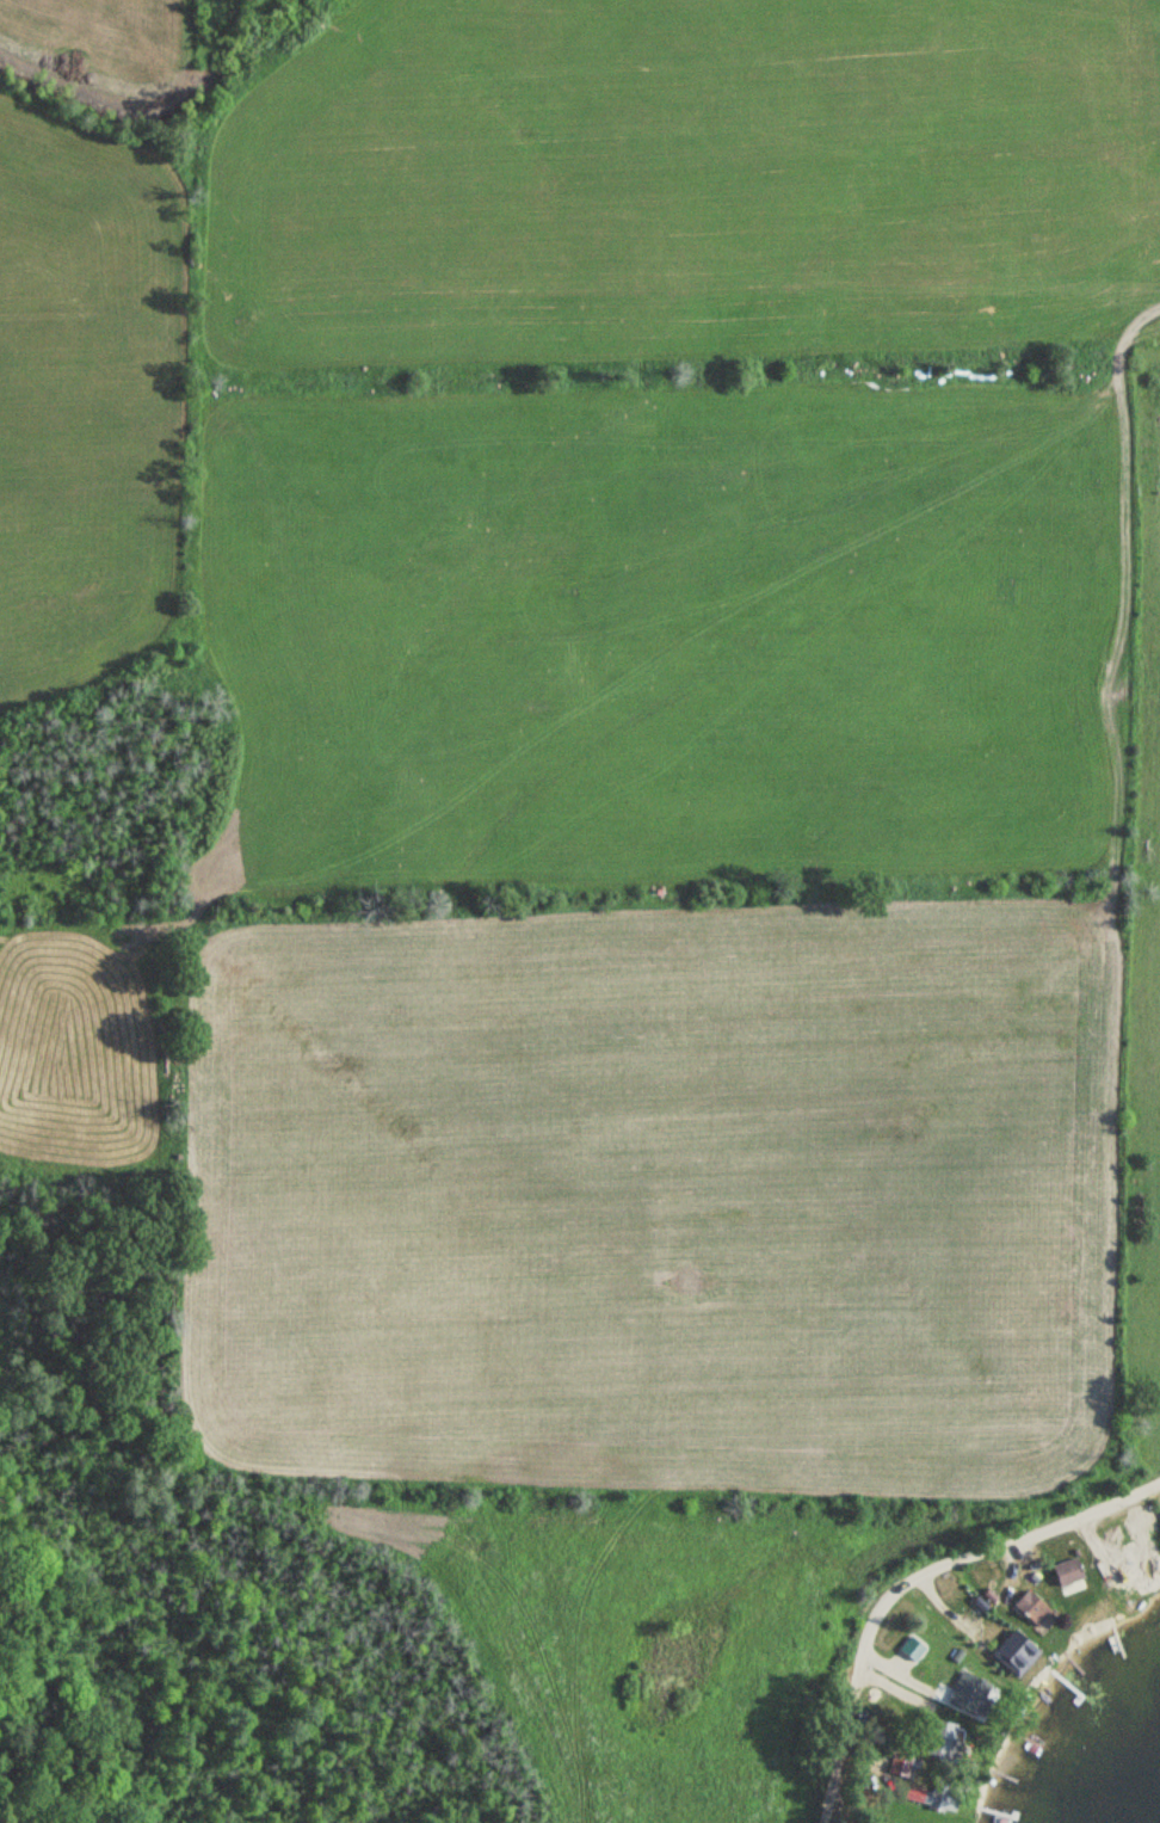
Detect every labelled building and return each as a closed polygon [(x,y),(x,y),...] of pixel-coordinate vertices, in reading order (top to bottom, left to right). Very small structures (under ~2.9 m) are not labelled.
[(1058,1588),(1084,1579),(1077,1558),(1052,1567),(1058,1588)] [(1037,1631),(1054,1615),(1032,1592),(1015,1609),(1037,1631)] [(1025,1656),(1000,1626),(982,1641),(1006,1671),(1025,1656)] [(949,1703),(979,1716),(993,1685),(963,1671),(949,1703)] [(926,1759),(952,1760),(954,1723),(928,1722),(926,1759)]
